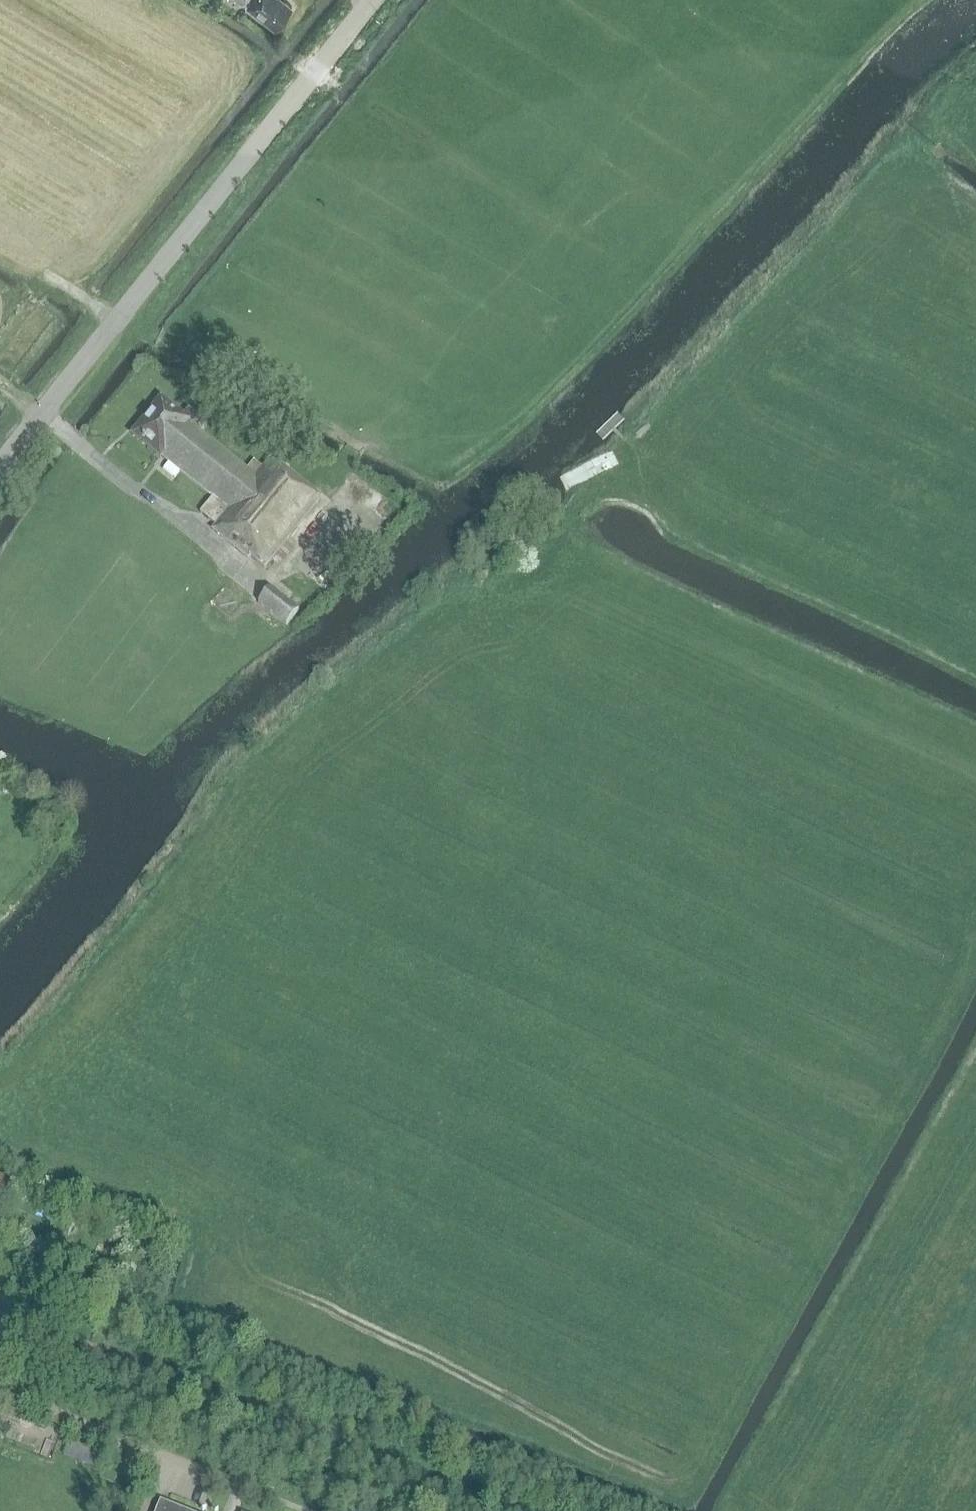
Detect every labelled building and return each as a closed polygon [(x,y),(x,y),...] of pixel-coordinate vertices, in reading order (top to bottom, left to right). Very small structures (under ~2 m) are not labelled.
[(292,7),(282,0),(251,0),(247,5),(276,27),(292,7)] [(205,425),(194,416),(187,410),(183,414),(162,397),(130,434),(210,498),(197,513),(214,526),(210,530),(247,560),(249,557),(263,568),(272,557),(281,563),(293,548),(285,542),(321,497),(270,457),(261,469),(252,462),(246,470),(199,433),(205,425)] [(296,612),(267,589),(255,605),(284,627),(296,612)] [(1,1174),(0,1175),(0,1196),(4,1198),(13,1180),(1,1174)] [(96,1467),(102,1449),(73,1438),(66,1456),(96,1467)] [(160,1499),(155,1510),(188,1510),(160,1499)]
